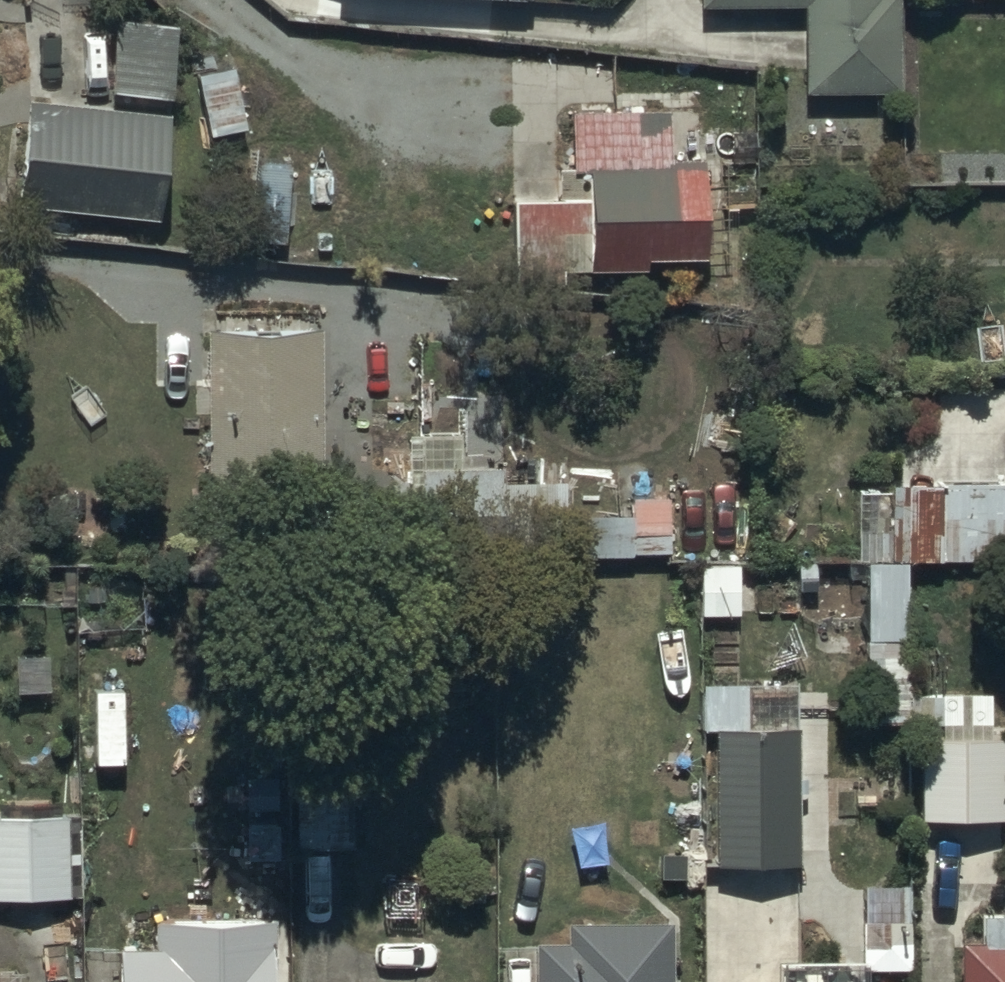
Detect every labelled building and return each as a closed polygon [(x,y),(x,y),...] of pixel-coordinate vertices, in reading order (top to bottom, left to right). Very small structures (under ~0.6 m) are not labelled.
[(698,3),(802,3),(802,87),(897,88),(898,0),(698,0),(698,3)] [(114,19),(109,90),(169,94),(174,23),(114,19)] [(153,217),(166,115),(26,98),(14,200),(153,217)] [(509,201),(511,274),(647,270),(646,253),(701,252),(698,159),(669,160),(667,107),(567,110),(569,166),(554,166),(555,199),(509,201)] [(319,326),(204,330),(214,580),(310,576),(306,459),(324,458),(319,326)] [(655,530),(654,519),(631,519),(631,512),(574,514),(573,478),(505,481),(504,466),(421,469),(424,561),(669,552),(668,529),(655,530)] [(858,484),(856,561),(868,561),(904,559),(1004,560),(1004,484),(858,484)] [(919,721),(920,692),(903,691),(904,559),(868,561),(866,723),(902,723),(919,721)] [(739,563),(700,563),(699,613),(758,613),(759,575),(739,575),(739,563)] [(920,692),(919,721),(918,815),(1002,816),(1003,727),(987,727),(988,692),(920,692)] [(799,731),(711,732),(712,861),(799,860),(799,731)] [(341,762),(296,764),(300,846),(345,844),(341,762)] [(0,814),(0,896),(70,900),(73,817),(0,814)] [(909,879),(862,879),(862,968),(909,968),(909,879)] [(958,981),(1004,981),(1004,914),(980,914),(980,943),(959,943),(958,981)] [(115,947),(115,981),(270,981),(269,919),(152,920),(153,947),(115,947)] [(533,981),(667,981),(667,919),(566,919),(566,939),(533,940),(533,981)]
